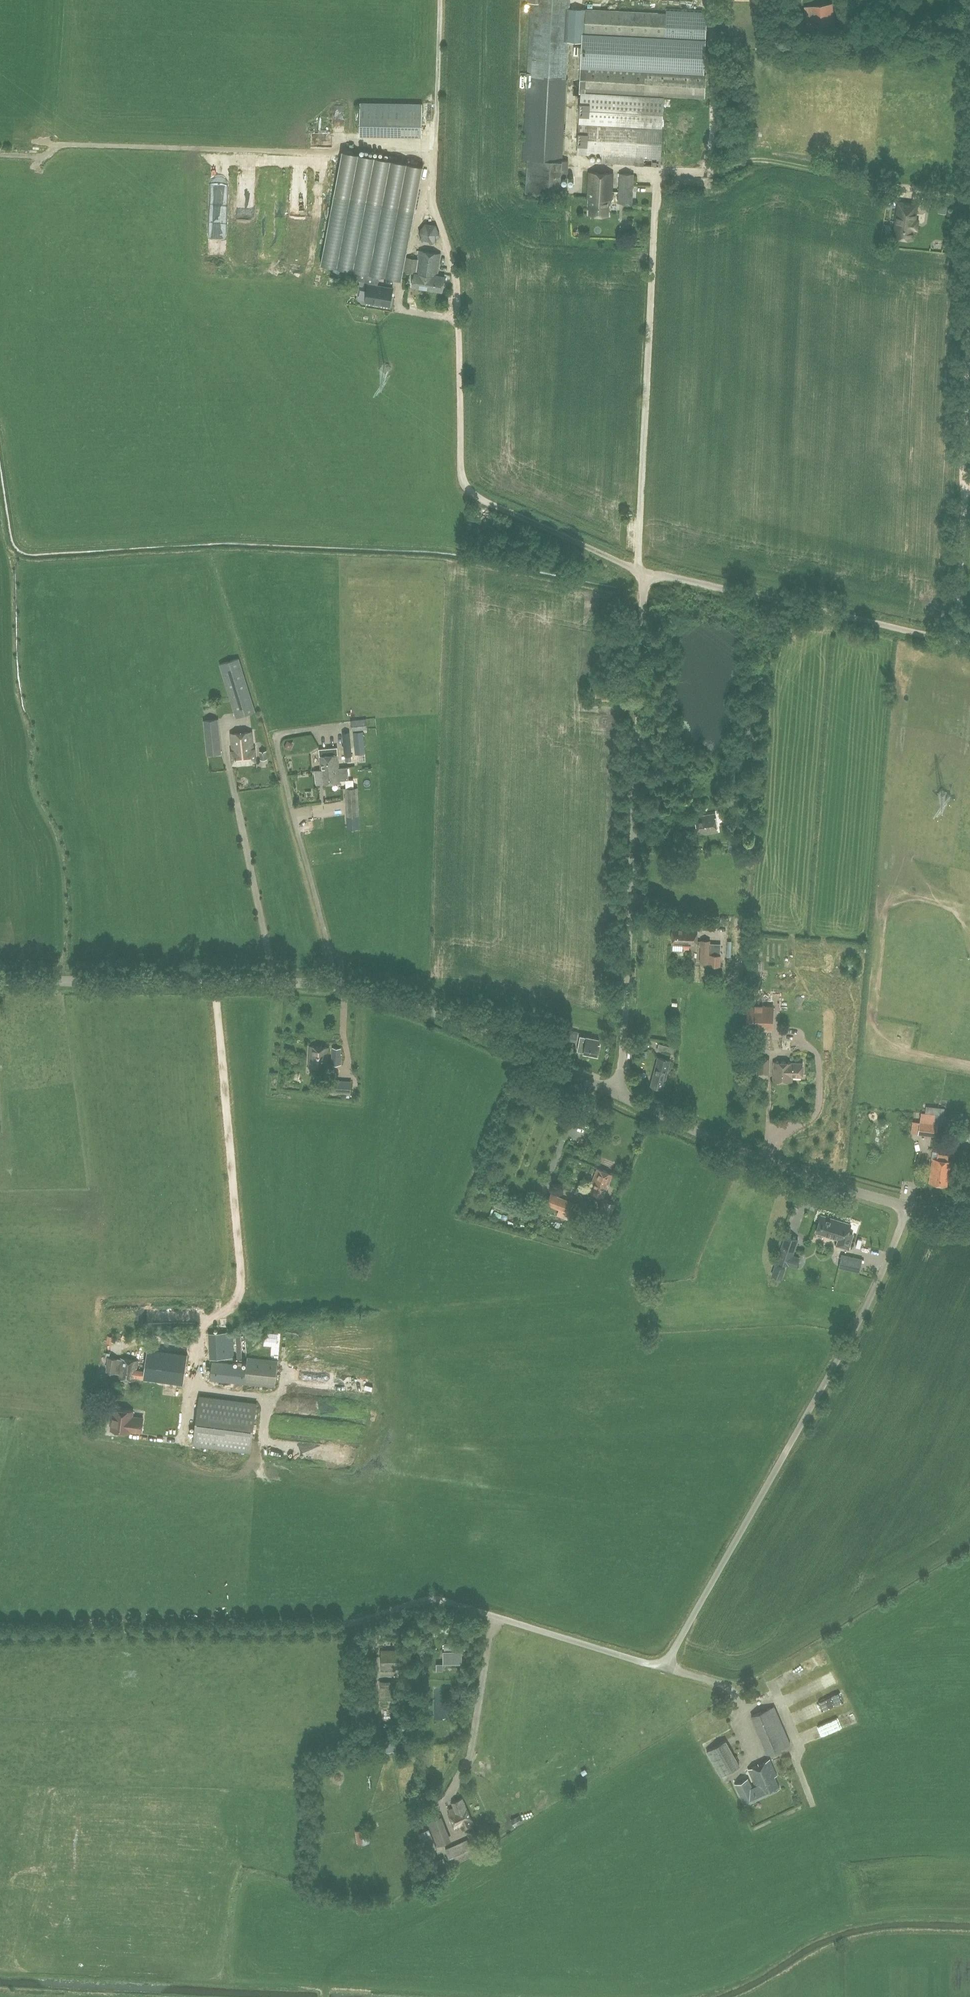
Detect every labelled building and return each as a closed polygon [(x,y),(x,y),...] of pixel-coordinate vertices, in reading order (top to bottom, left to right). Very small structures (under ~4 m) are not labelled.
[(567,176),(568,160),(562,160),(568,39),(584,40),(581,93),(586,93),(586,91),(705,97),(707,15),(569,9),(570,0),(526,0),(526,2),(530,2),(527,72),(520,72),(520,86),(526,87),(526,88),(531,88),(527,174),(561,176),(567,176)] [(815,25),(835,23),(833,4),(814,5),(815,25)] [(580,93),(577,153),(600,154),(600,162),(660,165),(661,158),(702,160),(705,99),(586,93),(581,93),(580,93)] [(360,103),(360,133),(422,134),(422,104),(360,103)] [(401,277),(421,167),(340,152),(320,263),(340,266),(337,282),(363,287),(366,271),(401,277)] [(589,214),(608,215),(609,199),(618,200),(618,203),(632,203),(634,173),(620,173),(619,191),(612,191),(613,173),(589,172),(588,198),(590,198),(589,214)] [(894,237),(912,239),(913,229),(916,229),(917,220),(915,220),(917,204),(899,202),(894,237)] [(423,242),(433,243),(440,235),(436,225),(425,223),(419,231),(423,242)] [(412,287),(442,292),(444,277),(437,276),(440,254),(420,251),(418,258),(407,257),(404,271),(414,273),(412,287)] [(392,288),(368,284),(365,301),(372,302),(372,304),(378,305),(379,304),(389,305),(392,288)] [(254,711),(241,666),(222,672),(236,717),(254,711)] [(204,720),(207,754),(221,753),(217,719),(204,720)] [(364,719),(350,720),(351,730),(365,729),(364,719)] [(256,762),(255,755),(254,746),(253,746),(251,731),(231,733),(232,750),(231,751),(232,764),(256,762)] [(352,755),(350,731),(342,732),(344,756),(350,755),(352,755)] [(353,732),(355,754),(365,753),(363,731),(353,732)] [(283,747),(290,750),(293,743),(286,740),(283,747)] [(321,769),(339,768),(337,747),(319,749),(321,769)] [(346,767),(339,768),(321,769),(322,783),(340,781),(340,780),(347,779),(346,767)] [(661,785),(680,787),(681,777),(662,775),(661,785)] [(346,788),(347,816),(359,815),(358,787),(346,788)] [(297,808),(309,808),(309,799),(296,800),(297,808)] [(698,834),(718,831),(715,813),(695,816),(698,834)] [(752,829),(756,826),(751,818),(746,820),(752,829)] [(748,838),(728,838),(728,848),(748,848),(748,838)] [(709,963),(710,951),(710,940),(701,940),(701,941),(697,940),(698,925),(672,924),(671,944),(690,945),(690,946),(697,946),(701,946),(700,962),(709,963)] [(710,951),(709,963),(709,965),(720,965),(721,952),(710,951)] [(748,1007),(747,1026),(770,1028),(771,1009),(748,1007)] [(578,1031),(556,1027),(554,1037),(568,1040),(568,1038),(576,1039),(578,1031)] [(577,1050),(583,1052),(597,1055),(600,1044),(598,1043),(598,1039),(580,1035),(577,1050)] [(659,1043),(657,1049),(671,1053),(673,1047),(659,1043)] [(327,1066),(328,1046),(310,1045),(309,1066),(327,1066)] [(332,1047),(332,1064),(341,1064),(342,1054),(341,1054),(341,1048),(332,1047)] [(301,1064),(302,1056),(285,1054),(285,1063),(301,1064)] [(663,1088),(670,1060),(658,1057),(651,1085),(663,1088)] [(769,1059),(759,1058),(759,1072),(769,1073),(769,1059)] [(774,1061),(773,1080),(792,1081),(792,1075),(802,1076),(803,1063),(793,1062),(774,1061)] [(351,1081),(331,1079),(330,1092),(342,1093),(342,1095),(349,1095),(349,1093),(350,1093),(351,1081)] [(536,1104),(539,1097),(529,1093),(526,1101),(536,1104)] [(946,1108),(944,1108),(926,1105),(925,1112),(946,1115),(946,1108)] [(920,1121),(938,1124),(938,1119),(939,1115),(924,1113),(923,1116),(921,1116),(920,1121)] [(936,1136),(938,1124),(920,1121),(913,1121),(911,1133),(918,1133),(936,1136)] [(595,1156),(597,1150),(588,1146),(585,1152),(595,1156)] [(952,1161),(948,1160),(949,1154),(938,1153),(937,1159),(932,1158),(930,1182),(949,1185),(952,1161)] [(628,1171),(631,1163),(618,1157),(615,1165),(628,1171)] [(603,1199),(612,1174),(597,1168),(594,1177),(588,1191),(597,1195),(595,1199),(602,1202),(599,1210),(610,1215),(615,1203),(603,1199)] [(547,1204),(571,1212),(575,1203),(550,1194),(547,1204)] [(821,1214),(816,1232),(839,1238),(837,1245),(848,1248),(852,1234),(848,1232),(850,1224),(848,1223),(847,1222),(843,1221),(842,1222),(828,1218),(828,1216),(821,1214)] [(783,1243),(777,1260),(789,1265),(795,1247),(783,1243)] [(839,1266),(859,1271),(861,1259),(842,1255),(839,1266)] [(815,1259),(813,1267),(831,1272),(834,1264),(815,1259)] [(775,1265),(772,1274),(781,1277),(785,1268),(775,1265)] [(209,1333),(210,1338),(207,1339),(207,1345),(210,1345),(210,1358),(234,1357),(233,1331),(209,1333)] [(144,1370),(143,1378),(183,1384),(188,1347),(148,1342),(144,1370)] [(247,1356),(247,1365),(245,1383),(248,1384),(248,1385),(275,1388),(278,1360),(247,1356)] [(106,1371),(118,1373),(120,1359),(108,1357),(106,1371)] [(120,1357),(120,1359),(118,1373),(117,1377),(135,1380),(136,1377),(143,1378),(144,1370),(137,1369),(138,1360),(120,1357)] [(245,1383),(247,1365),(212,1361),(210,1380),(245,1383)] [(257,1403),(200,1395),(193,1444),(250,1451),(257,1403)] [(317,1398),(318,1408),(329,1408),(329,1397),(317,1398)] [(143,1418),(132,1416),(132,1411),(114,1408),(111,1429),(129,1432),(130,1430),(141,1431),(143,1418)] [(494,1639),(500,1644),(511,1631),(505,1626),(494,1639)] [(511,1631),(501,1645),(506,1650),(517,1635),(511,1631)] [(424,1650),(429,1654),(435,1652),(435,1646),(430,1642),(424,1645),(424,1650)] [(461,1650),(442,1650),(442,1663),(461,1663),(461,1650)] [(382,1667),(411,1667),(410,1651),(382,1651),(382,1667)] [(392,1704),(382,1704),(382,1713),(380,1713),(380,1720),(392,1720),(392,1704)] [(790,1744),(774,1706),(751,1716),(768,1753),(790,1744)] [(816,1721),(809,1722),(811,1732),(819,1731),(816,1721)] [(739,1765),(725,1740),(707,1751),(721,1776),(739,1765)] [(397,1750),(395,1742),(380,1744),(381,1751),(381,1753),(393,1751),(397,1750)] [(777,1775),(770,1759),(748,1769),(755,1786),(752,1787),(748,1778),(735,1784),(744,1804),(780,1788),(775,1776),(777,1775)] [(473,1824),(462,1798),(452,1802),(454,1807),(449,1809),(450,1812),(448,1813),(454,1828),(461,1825),(462,1829),(473,1824)] [(516,1809),(507,1813),(510,1820),(519,1815),(516,1809)] [(427,1826),(421,1829),(426,1840),(445,1832),(435,1810),(422,1816),(427,1826)] [(357,1844),(370,1842),(368,1828),(355,1830),(357,1844)] [(474,1854),(467,1839),(445,1849),(452,1864),(474,1854)] [(432,1864),(440,1860),(436,1854),(428,1858),(432,1864)]
